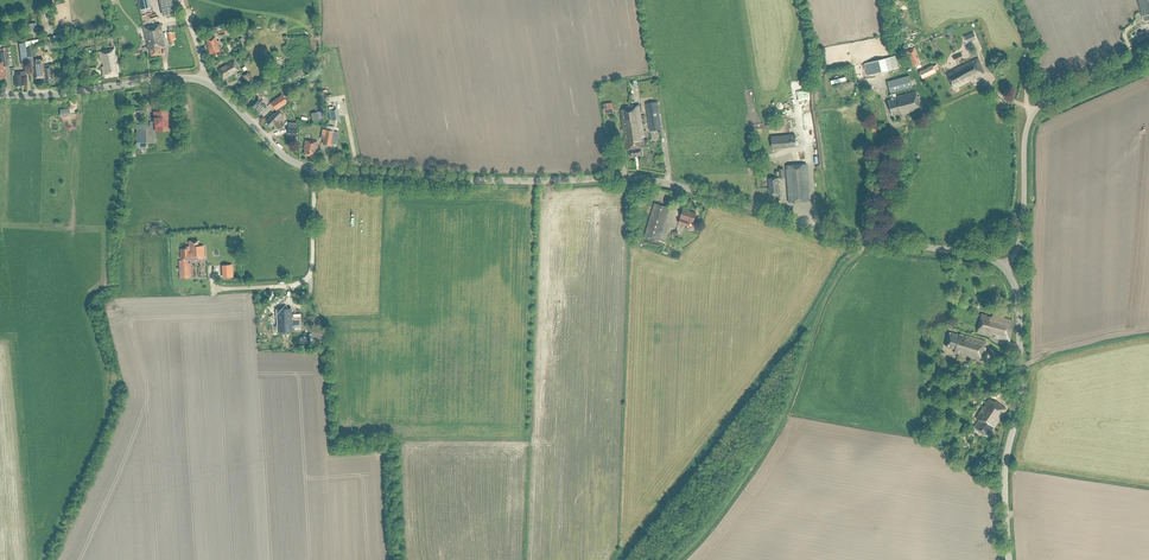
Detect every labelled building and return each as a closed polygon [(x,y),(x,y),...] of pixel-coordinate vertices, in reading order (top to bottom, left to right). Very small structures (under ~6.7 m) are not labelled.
[(150,8),(148,0),(139,0),(141,10),(150,8)] [(172,0),(160,0),(164,16),(175,14),(172,0)] [(1142,16),(1148,14),(1148,0),(1138,0),(1142,16)] [(38,31),(37,25),(37,22),(29,23),(30,32),(38,31)] [(160,23),(143,27),(148,50),(150,49),(152,56),(161,54),(160,47),(165,46),(160,23)] [(28,64),(26,47),(68,38),(67,29),(61,30),(62,34),(25,42),(25,43),(19,44),(22,65),(28,64)] [(966,42),(976,38),(974,33),(964,37),(966,42)] [(1139,39),(1137,40),(1139,45),(1148,40),(1148,35),(1148,34),(1139,38),(1139,39)] [(215,36),(206,39),(210,54),(219,51),(217,44),(219,43),(219,40),(217,41),(215,36)] [(8,65),(13,65),(10,47),(1,48),(2,60),(0,61),(0,78),(5,77),(4,66),(8,65)] [(114,48),(99,51),(101,62),(103,62),(104,66),(102,67),(104,74),(119,71),(114,48)] [(953,56),(955,62),(964,58),(962,52),(953,56)] [(868,75),(899,67),(896,56),(865,64),(868,75)] [(43,58),(33,59),(35,78),(44,77),(45,84),(52,83),(50,65),(44,66),(43,58)] [(269,59),(272,71),(278,69),(275,58),(269,59)] [(957,68),(957,69),(947,74),(954,89),(985,73),(978,59),(957,68)] [(239,70),(234,61),(218,70),(224,79),(239,70)] [(935,72),(931,65),(919,71),(922,78),(935,72)] [(294,79),(303,73),(301,69),(291,75),(294,79)] [(25,72),(15,72),(15,70),(12,70),(12,75),(15,75),(15,86),(22,86),(21,85),(27,85),(27,75),(26,75),(25,72)] [(248,72),(242,75),(247,82),(252,80),(248,72)] [(909,76),(888,82),(890,92),(912,87),(909,76)] [(890,95),(891,100),(888,101),(892,116),(901,113),(902,115),(923,109),(919,96),(917,97),(916,91),(896,96),(897,98),(894,99),(893,94),(890,95)] [(283,94),(271,102),(276,110),(288,103),(283,94)] [(258,98),(250,106),(259,115),(267,107),(258,98)] [(646,103),(650,131),(662,129),(657,101),(646,103)] [(613,102),(603,104),(605,114),(614,112),(613,102)] [(639,104),(629,105),(630,114),(631,114),(633,132),(637,156),(642,155),(641,148),(645,147),(639,104)] [(625,107),(621,110),(626,150),(629,149),(630,157),(637,156),(633,132),(631,114),(630,114),(629,105),(625,106),(625,107)] [(792,115),(798,113),(796,105),(790,107),(792,115)] [(279,129),(284,124),(280,121),(285,117),(278,110),(274,114),(266,121),(271,126),(274,123),(279,129)] [(166,111),(156,112),(157,118),(155,118),(156,125),(157,124),(158,128),(168,126),(166,111)] [(297,134),(297,125),(298,123),(292,122),(291,125),(288,124),(287,133),(297,134)] [(136,126),(137,148),(147,147),(146,124),(137,124),(137,126),(136,126)] [(326,130),(323,144),(332,145),(332,142),(336,143),(338,132),(334,132),(334,131),(326,130)] [(772,137),(773,149),(796,147),(795,135),(772,137)] [(314,156),(315,148),(316,148),(317,141),(310,140),(310,141),(305,140),(304,149),(304,155),(314,156)] [(786,166),(789,202),(810,201),(807,164),(786,166)] [(778,178),(769,179),(770,194),(780,193),(778,178)] [(645,235),(660,240),(670,208),(654,204),(645,235)] [(679,223),(688,226),(688,227),(692,228),(693,227),(694,223),(693,222),(696,213),(683,209),(679,223)] [(179,260),(180,278),(191,278),(190,259),(204,258),(203,245),(198,245),(198,240),(188,241),(189,246),(184,246),(185,248),(180,248),(181,260),(179,260)] [(277,310),(278,321),(280,321),(280,326),(291,325),(291,319),(289,319),(288,309),(277,310)] [(978,332),(990,336),(991,334),(994,335),(994,337),(1009,341),(1013,320),(993,315),(993,318),(987,316),(987,315),(982,314),(978,332)] [(946,346),(955,349),(954,353),(982,360),(985,347),(985,346),(986,341),(960,334),(959,335),(958,335),(958,334),(950,332),(946,346)] [(969,400),(976,399),(975,392),(968,393),(969,400)] [(974,427),(988,437),(994,428),(993,428),(1006,408),(995,400),(994,402),(989,398),(976,418),(979,420),(974,427)]
